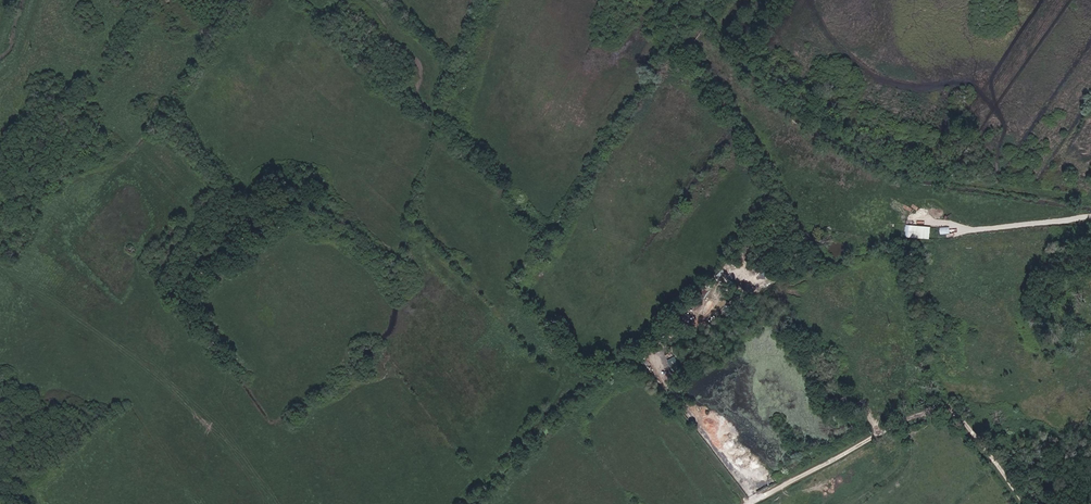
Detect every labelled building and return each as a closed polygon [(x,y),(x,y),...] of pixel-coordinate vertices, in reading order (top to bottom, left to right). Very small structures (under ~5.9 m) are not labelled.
[(930,238),(931,226),(908,224),(907,236),(930,238)] [(722,268),(717,275),(720,277),(725,271),(722,268)]
